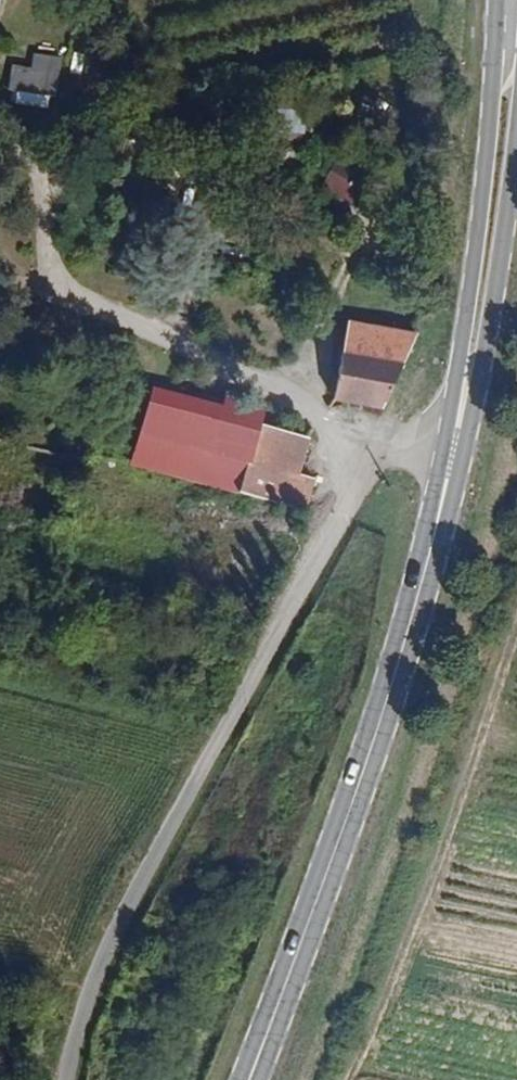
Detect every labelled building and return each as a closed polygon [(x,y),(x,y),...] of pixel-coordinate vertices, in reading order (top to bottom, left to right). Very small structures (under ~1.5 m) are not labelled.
[(13,65),(11,104),(56,107),(60,55),(34,53),(33,66),(13,65)] [(362,208),(378,174),(339,155),(323,188),(362,208)] [(380,406),(390,387),(404,336),(351,326),(333,394),(380,406)] [(125,456),(297,506),(307,473),(292,469),(303,431),(259,418),(264,403),(222,391),(220,398),(156,380),(139,437),(131,435),(125,456)]
